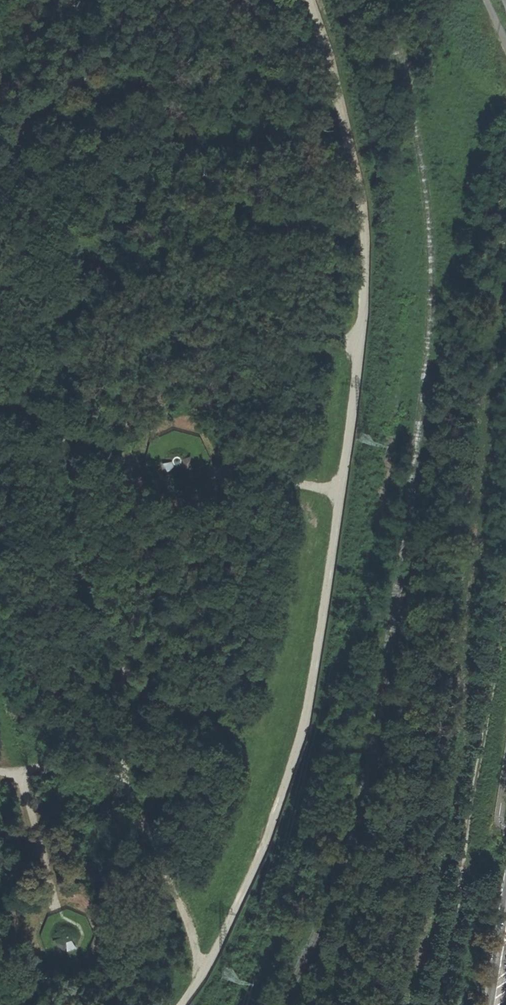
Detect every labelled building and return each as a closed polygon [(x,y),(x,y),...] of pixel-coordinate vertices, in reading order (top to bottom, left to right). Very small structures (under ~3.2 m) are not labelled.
[(69,942),(71,941),(72,940),(72,938),(72,936),(72,935),(70,934),(69,933),(67,933),(66,934),(65,935),(64,937),(64,938),(65,940),(66,941),(67,942),(69,942)]
